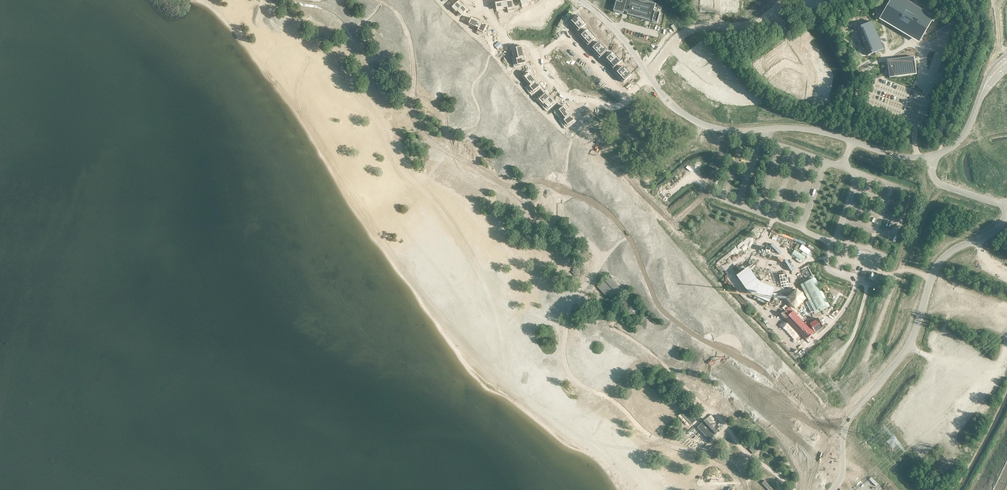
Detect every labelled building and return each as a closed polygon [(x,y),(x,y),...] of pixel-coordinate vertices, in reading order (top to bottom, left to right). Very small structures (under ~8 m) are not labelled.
[(452,8),(456,13),(464,5),(460,1),(460,0),(458,0),(457,1),(458,2),(452,8)] [(498,3),(495,3),(497,10),(507,8),(508,8),(507,2),(507,1),(501,2),(501,0),(498,1),(498,3)] [(507,2),(508,8),(507,8),(508,12),(514,11),(513,3),(515,3),(515,0),(512,0),(513,1),(507,2)] [(613,11),(623,14),(624,12),(627,13),(627,15),(657,23),(660,13),(655,11),(655,12),(654,11),(656,4),(642,0),(617,0),(613,11)] [(882,15),(921,39),(932,21),(934,22),(936,18),(934,17),(917,7),(911,3),(910,3),(905,0),(891,0),(882,15)] [(464,5),(456,13),(461,17),(467,12),(468,13),(470,11),(469,9),(468,10),(464,5)] [(576,17),(569,24),(570,23),(574,27),(573,28),(582,20),(580,18),(581,16),(579,14),(576,17),(576,16),(576,17)] [(472,18),(469,24),(479,29),(482,23),(477,21),(478,19),(475,18),(474,19),(472,18)] [(582,20),(573,28),(574,27),(578,31),(577,32),(577,33),(584,26),(585,28),(587,26),(585,23),(585,22),(585,23),(582,20)] [(856,28),(862,43),(861,43),(862,45),(863,45),(868,56),(869,55),(875,53),(875,54),(878,52),(878,51),(884,49),(880,40),(879,40),(877,33),(874,27),(872,22),(857,28),(856,28)] [(479,29),(477,33),(483,35),(486,28),(488,29),(490,26),(488,25),(487,26),(482,23),(479,29)] [(586,31),(578,38),(579,38),(580,37),(583,41),(582,42),(583,42),(592,34),(590,32),(591,31),(589,28),(586,31)] [(592,34),(583,42),(583,43),(584,42),(587,45),(586,46),(587,47),(593,41),(595,42),(597,40),(594,37),(595,37),(594,37),(592,34)] [(597,44),(590,51),(591,50),(595,54),(594,55),(603,47),(601,44),(602,43),(600,41),(598,44),(597,43),(597,44)] [(520,47),(516,48),(518,58),(518,59),(525,58),(524,53),(526,52),(525,49),(523,50),(523,47),(521,47),(520,47)] [(603,47),(594,55),(595,54),(599,58),(598,59),(605,53),(606,55),(608,53),(606,50),(606,49),(606,50),(603,47)] [(611,54),(604,61),(605,60),(609,64),(608,65),(617,57),(615,55),(616,54),(614,51),(611,54)] [(617,57),(608,65),(608,66),(609,65),(613,69),(612,70),(619,64),(620,65),(622,63),(620,60),(617,57)] [(891,63),(888,63),(889,69),(888,69),(890,78),(916,74),(914,57),(891,60),(891,63)] [(518,59),(513,60),(515,60),(516,66),(520,65),(521,65),(524,64),(524,66),(527,66),(527,64),(526,64),(525,58),(518,59)] [(622,68),(614,75),(615,75),(616,74),(619,78),(618,79),(627,71),(625,69),(627,67),(625,65),(622,68),(622,67),(621,68),(622,68)] [(627,71),(618,79),(619,79),(620,78),(623,82),(622,83),(622,84),(629,77),(631,79),(633,77),(630,74),(631,74),(630,73),(630,74),(627,71)] [(528,74),(524,77),(531,85),(531,86),(536,82),(533,78),(535,77),(533,74),(531,75),(530,73),(528,74)] [(531,86),(527,89),(528,88),(532,93),(536,90),(536,91),(536,90),(538,88),(539,90),(542,88),(541,86),(540,87),(536,82),(531,86)] [(541,98),(539,100),(543,105),(542,106),(551,97),(550,97),(551,96),(550,96),(550,97),(547,93),(546,91),(543,93),(545,95),(541,98)] [(551,97),(542,106),(543,105),(545,107),(544,107),(545,108),(545,107),(547,109),(551,106),(553,104),(555,105),(557,103),(555,102),(552,98),(551,97)] [(563,108),(559,111),(565,119),(566,119),(571,116),(568,111),(569,110),(568,108),(566,109),(564,107),(563,108),(563,107),(562,108),(563,108)] [(565,119),(561,122),(561,123),(563,122),(566,127),(570,124),(573,122),(574,124),(576,122),(575,120),(571,116),(566,119),(565,119)] [(777,253),(782,255),(787,245),(782,243),(777,253)] [(781,259),(789,270),(793,267),(786,256),(781,259)] [(808,264),(797,269),(799,274),(808,270),(810,275),(813,274),(808,264)] [(769,271),(765,277),(767,279),(771,281),(773,274),(769,271)] [(813,276),(799,283),(815,314),(829,307),(813,276)] [(620,289),(608,277),(599,285),(611,298),(620,290),(620,289)] [(749,279),(740,286),(752,300),(773,309),(777,299),(758,291),(749,279)] [(627,298),(627,297),(622,302),(624,304),(624,305),(623,306),(628,312),(626,313),(629,316),(631,314),(633,317),(640,311),(630,300),(629,300),(627,298)] [(789,315),(785,319),(806,341),(813,334),(824,328),(819,319),(809,324),(811,329),(810,330),(793,311),(793,312),(789,307),(785,310),(789,315)] [(698,418),(695,414),(691,410),(690,409),(691,409),(689,407),(688,407),(687,406),(686,408),(680,414),(691,425),(698,418)] [(718,432),(706,419),(697,427),(709,441),(718,432)] [(765,481),(762,484),(769,489),(773,489),(765,481)]
